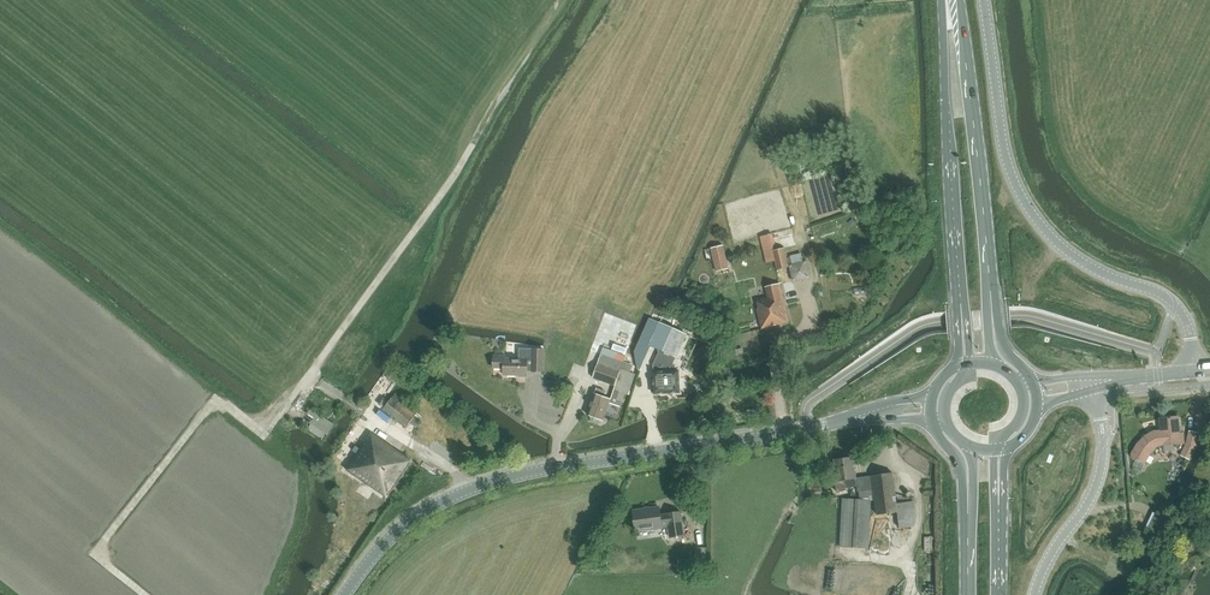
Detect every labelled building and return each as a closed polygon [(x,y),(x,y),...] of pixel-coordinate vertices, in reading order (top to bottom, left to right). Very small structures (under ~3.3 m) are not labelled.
[(769,235),(760,237),(767,264),(775,262),(773,251),(769,235)] [(723,245),(711,248),(715,265),(727,262),(723,245)] [(777,250),(773,251),(775,262),(777,270),(789,267),(784,248),(777,250)] [(792,279),(807,277),(803,251),(788,253),(792,279)] [(759,308),(757,309),(762,329),(789,322),(780,284),(765,287),(768,298),(757,300),(759,308)] [(665,309),(660,322),(685,334),(691,321),(665,309)] [(660,322),(649,346),(651,346),(661,350),(654,366),(655,372),(653,372),(654,394),(657,394),(680,393),(679,371),(676,371),(675,366),(673,364),(676,357),(687,334),(685,334),(660,322)] [(528,370),(543,372),(543,349),(533,349),(532,353),(519,353),(519,356),(505,356),(505,354),(493,354),(493,367),(503,367),(503,376),(528,376),(528,370)] [(595,393),(587,415),(592,416),(591,418),(592,420),(599,423),(601,422),(602,420),(604,421),(611,403),(620,407),(625,394),(624,393),(632,373),(631,372),(633,366),(601,354),(593,378),(615,386),(611,399),(604,397),(606,391),(597,388),(595,394),(595,393)] [(396,394),(384,410),(407,428),(410,423),(416,428),(422,419),(417,415),(419,412),(396,394)] [(1059,415),(1074,412),(1073,407),(1058,410),(1059,415)] [(307,413),(300,424),(323,441),(334,425),(311,408),(307,413)] [(1134,449),(1131,454),(1132,458),(1145,463),(1150,454),(1154,449),(1153,449),(1159,446),(1159,451),(1179,450),(1181,444),(1184,444),(1184,434),(1180,434),(1179,417),(1160,418),(1161,431),(1154,431),(1145,437),(1138,445),(1135,450),(1134,449)] [(1186,444),(1181,455),(1190,460),(1195,448),(1199,433),(1190,431),(1186,444)] [(365,443),(347,470),(387,498),(412,461),(372,434),(365,444),(365,443)] [(856,486),(857,492),(859,492),(860,499),(842,499),(840,547),(869,548),(872,500),(874,499),(876,515),(898,513),(899,521),(900,529),(915,526),(914,519),(916,519),(914,502),(897,504),(893,473),(856,478),(854,468),(853,468),(851,458),(833,461),(834,471),(832,471),(833,482),(835,482),(836,491),(845,490),(845,488),(856,486)] [(660,508),(633,512),(636,531),(662,527),(662,529),(669,528),(671,538),(685,536),(682,512),(667,514),(667,515),(661,516),(660,508)] [(932,535),(923,535),(924,549),(932,548),(932,535)] [(600,549),(595,557),(600,560),(605,552),(600,549)] [(707,549),(698,549),(698,561),(707,561),(707,549)]
